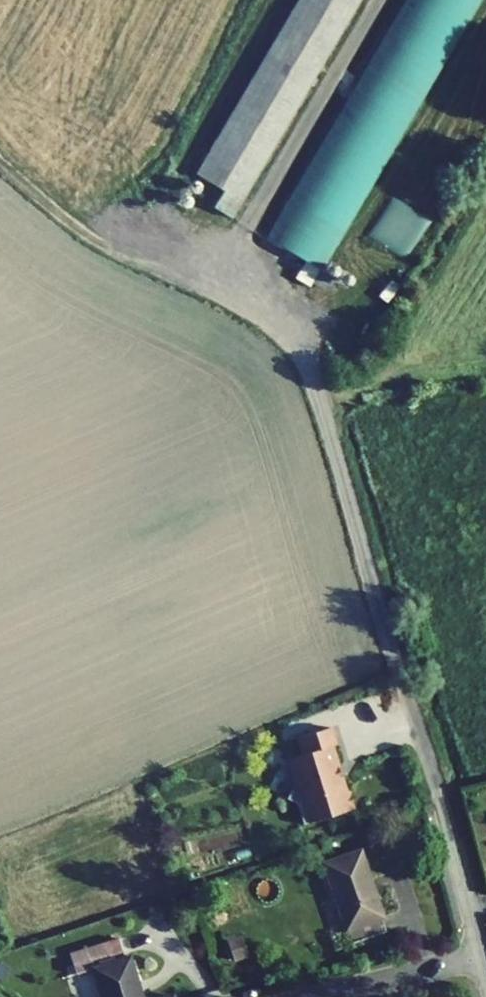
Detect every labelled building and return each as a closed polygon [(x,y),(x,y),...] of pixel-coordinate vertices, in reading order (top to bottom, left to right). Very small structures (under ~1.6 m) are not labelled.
[(353,0),(292,0),(200,177),(223,189),(214,207),(239,220),(353,0)] [(322,112),(374,143),(455,0),(386,0),(322,112)] [(322,112),(255,231),(294,252),(285,270),(298,277),(374,143),(322,112)] [(334,729),(329,711),(298,719),(301,736),(290,738),(286,744),(291,763),(281,779),(291,785),(296,806),(347,794),(343,776),(340,777),(337,761),(335,761),(333,752),(334,751),(330,730),(334,729)] [(355,844),(314,858),(335,926),(341,924),(344,934),(374,925),(371,915),(376,913),(355,844)] [(58,950),(64,969),(83,963),(94,996),(153,996),(149,986),(131,992),(118,953),(113,955),(106,935),(58,950)]
